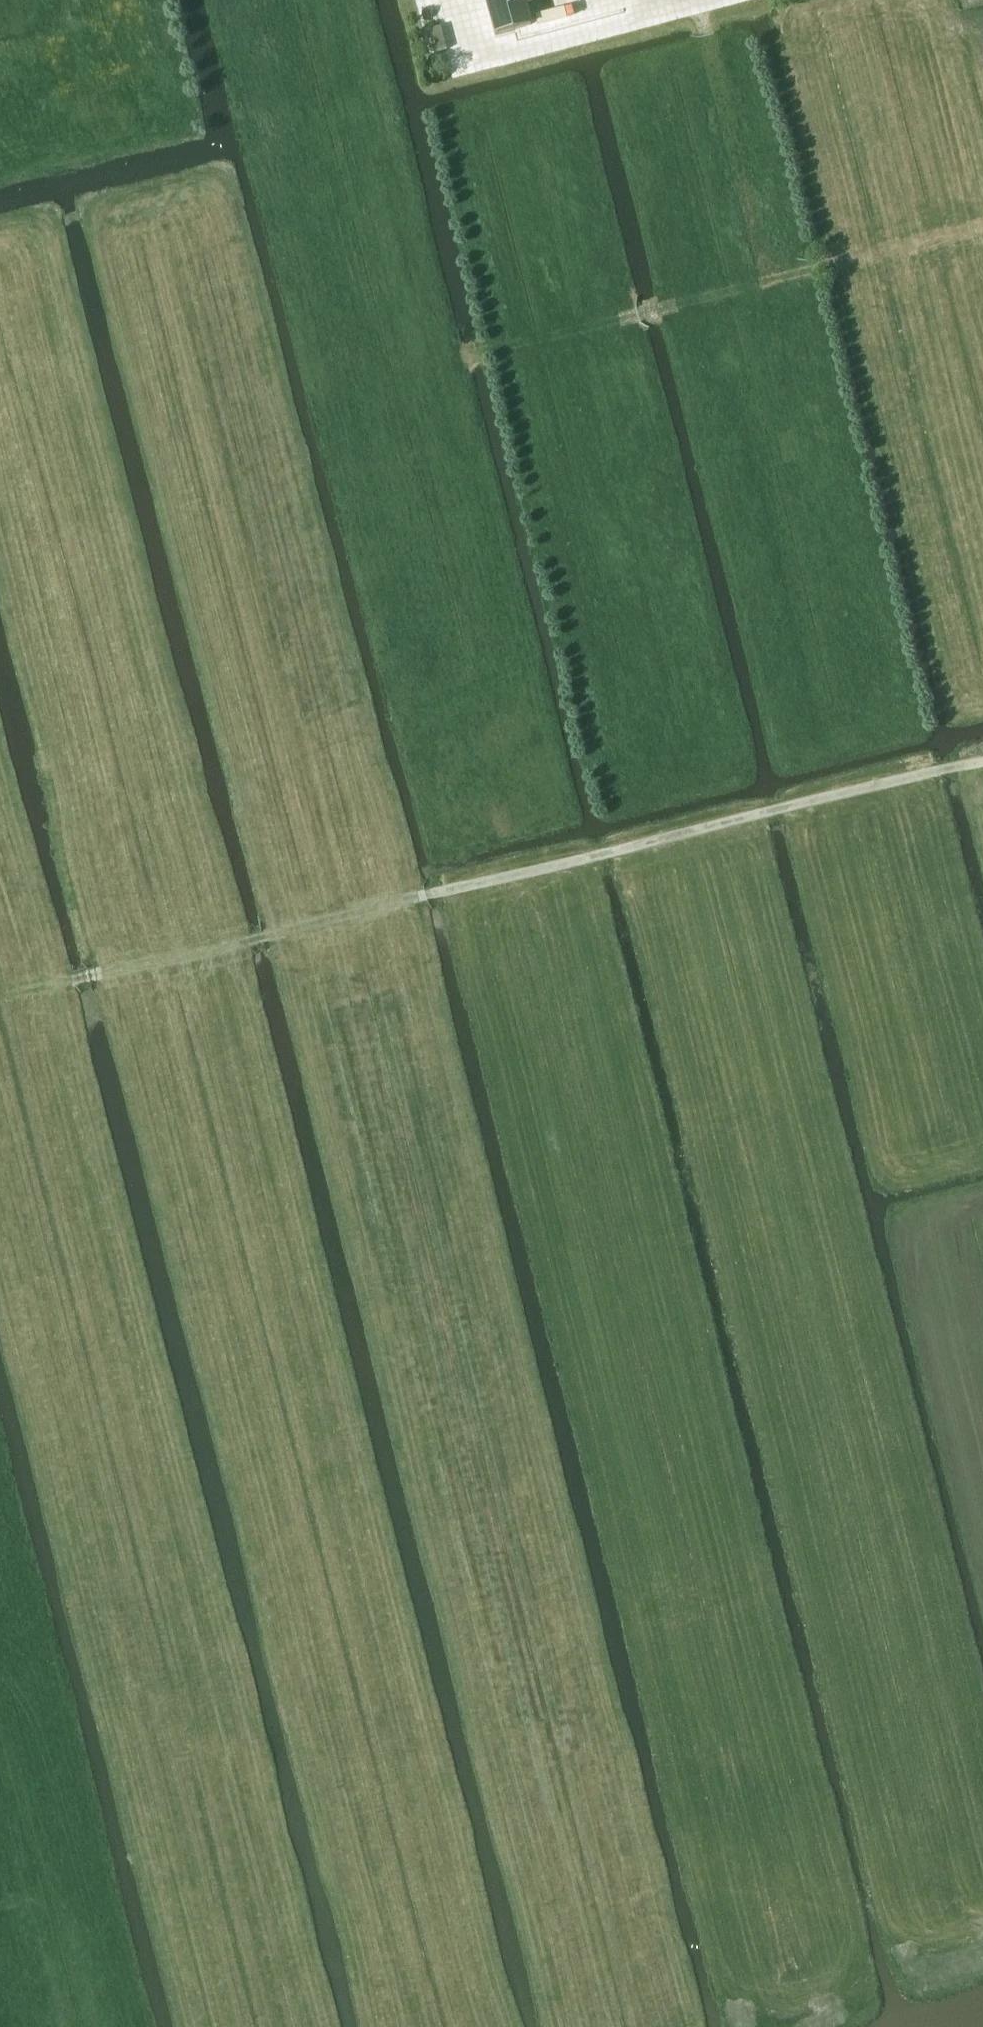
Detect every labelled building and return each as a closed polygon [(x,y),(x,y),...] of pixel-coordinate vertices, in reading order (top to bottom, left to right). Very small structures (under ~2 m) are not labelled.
[(483,11),(528,0),(481,0),(483,11)]
